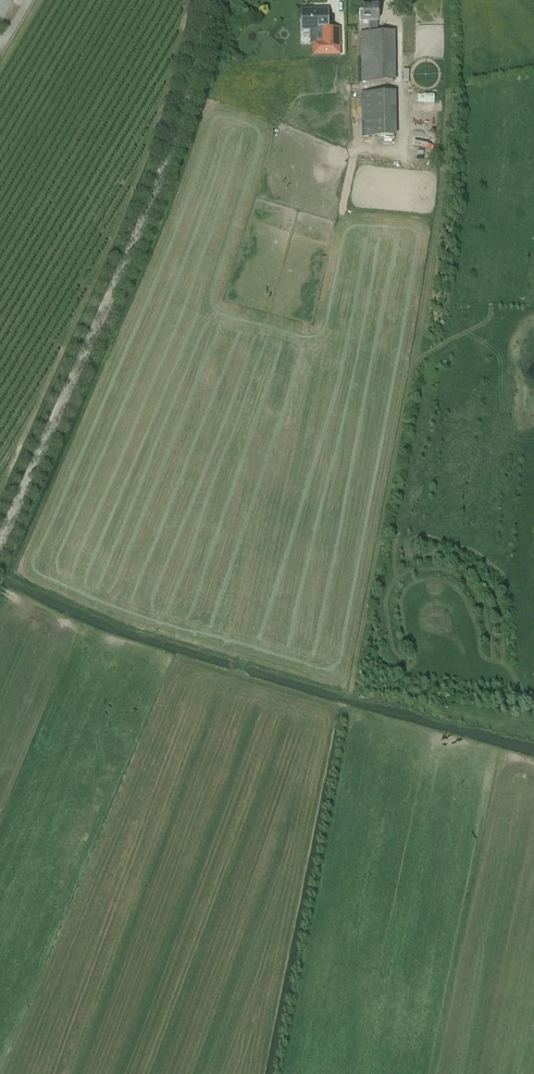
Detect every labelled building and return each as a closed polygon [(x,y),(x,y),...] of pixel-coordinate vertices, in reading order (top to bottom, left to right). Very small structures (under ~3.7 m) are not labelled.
[(13,2),(9,0),(0,0),(0,29),(13,2)] [(396,31),(378,32),(378,22),(379,22),(379,5),(360,6),(361,23),(369,23),(369,32),(361,32),(362,82),(397,82),(396,31)] [(340,56),(340,29),(328,29),(328,9),(318,9),(318,11),(303,11),(303,29),(323,29),(323,43),(314,43),(314,56),(340,56)] [(393,137),(397,137),(396,92),(361,93),(362,137),(381,137),(381,143),(393,142),(393,137)]
